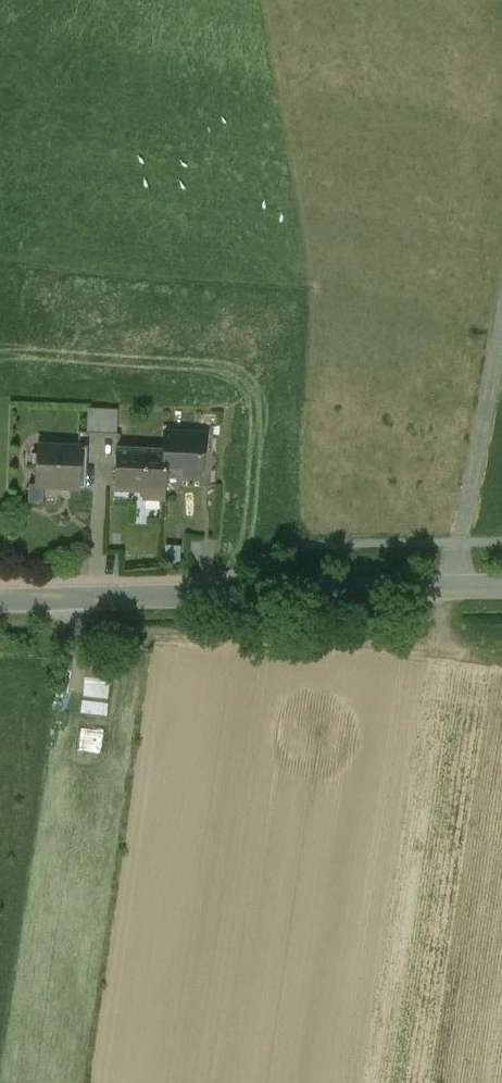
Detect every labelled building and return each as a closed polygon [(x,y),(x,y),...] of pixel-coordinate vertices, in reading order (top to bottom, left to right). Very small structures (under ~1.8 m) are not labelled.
[(118,412),(88,411),(87,435),(117,436),(118,412)] [(201,436),(165,434),(164,453),(166,453),(166,470),(183,471),(183,477),(200,478),(201,436)] [(79,449),(37,448),(35,487),(29,487),(29,505),(43,505),(44,489),(84,490),(85,466),(79,466),(79,449)] [(166,470),(166,453),(164,453),(116,451),(115,491),(164,494),(166,470)] [(103,698),(109,698),(111,655),(85,654),(84,712),(102,712),(103,698)]
